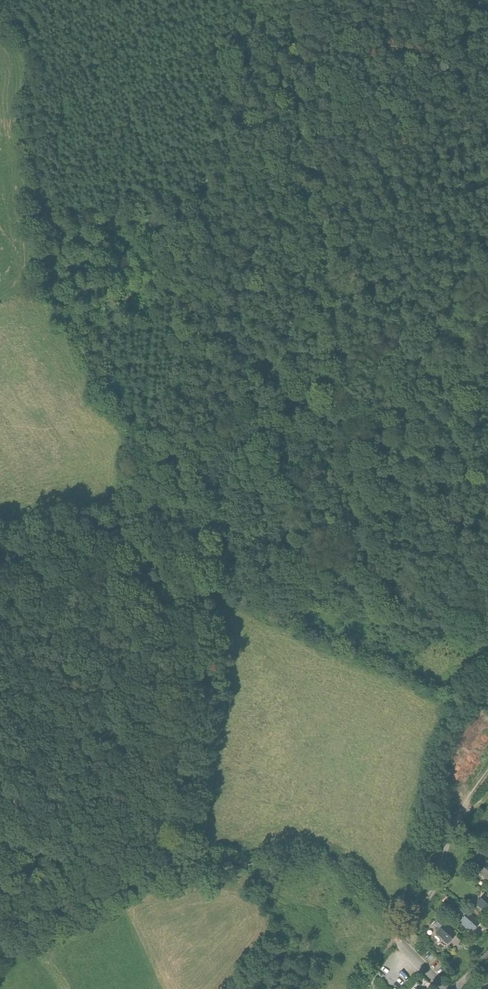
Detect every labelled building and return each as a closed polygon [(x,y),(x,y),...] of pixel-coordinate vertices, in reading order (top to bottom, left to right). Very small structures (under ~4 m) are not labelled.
[(479,872),(487,881),(487,863),(479,872)] [(485,893),(476,903),(487,913),(487,896),(485,893)] [(480,922),(469,912),(459,921),(471,932),(480,922)] [(456,933),(444,923),(436,933),(448,943),(456,933)]
